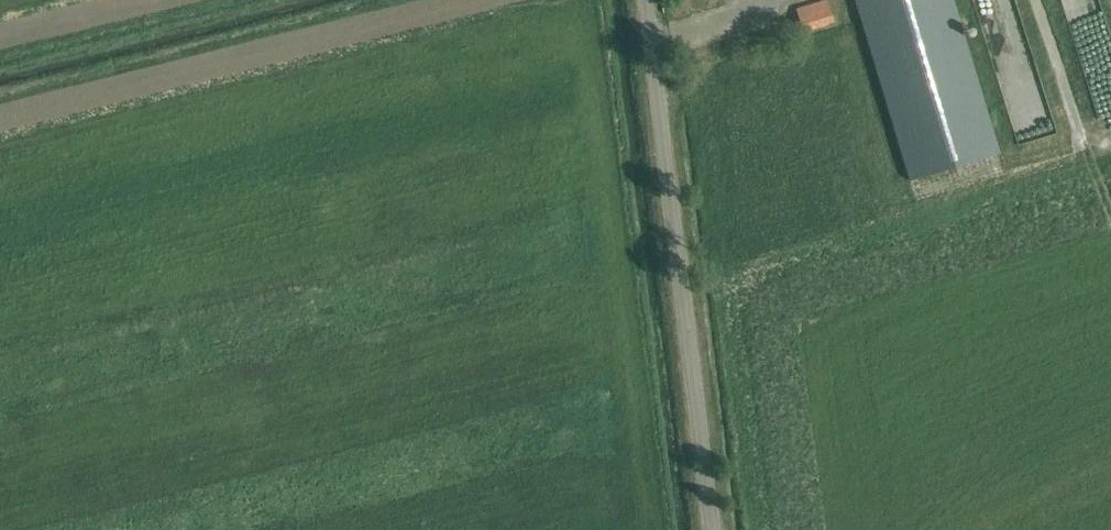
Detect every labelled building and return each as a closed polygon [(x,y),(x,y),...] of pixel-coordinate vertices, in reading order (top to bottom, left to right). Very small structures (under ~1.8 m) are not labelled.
[(834,19),(829,0),(824,0),(797,8),(803,29),(834,19)] [(865,28),(910,180),(999,153),(953,0),(856,0),(865,28)]
